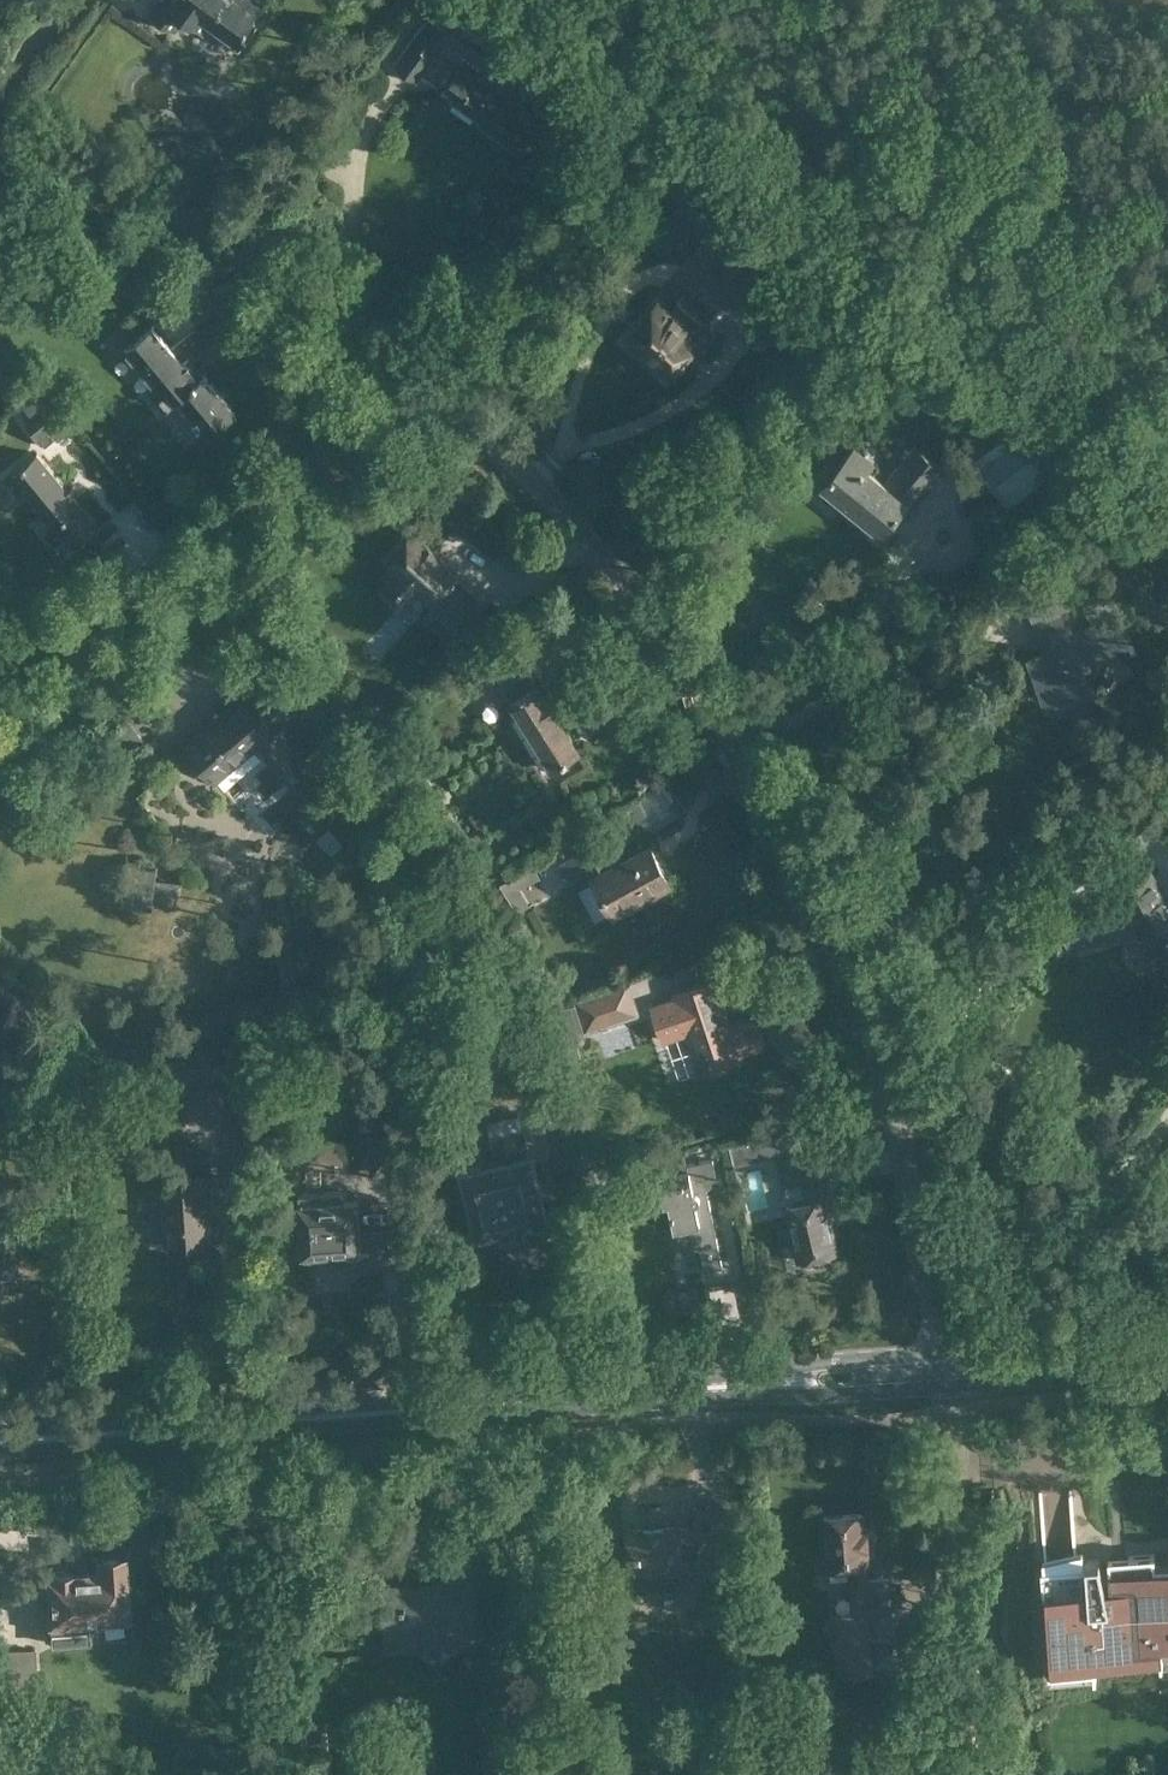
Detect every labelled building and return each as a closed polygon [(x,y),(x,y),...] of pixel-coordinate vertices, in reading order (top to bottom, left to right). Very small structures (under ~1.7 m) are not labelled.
[(203,32),(210,23),(239,45),(254,25),(249,21),(265,0),(158,0),(148,13),(172,30),(182,17),(203,32)] [(430,15),(395,64),(418,80),(435,56),(431,53),(436,46),(455,60),(436,86),(452,97),(481,119),(479,122),(509,144),(508,146),(514,150),(517,146),(523,149),(530,139),(525,136),(528,131),(509,117),(529,88),(512,76),(511,77),(446,29),(447,28),(430,15)] [(528,224),(521,232),(528,238),(535,230),(528,224)] [(762,253),(745,238),(719,266),(737,282),(762,253)] [(0,270),(0,286),(8,279),(1,270),(0,270)] [(688,329),(705,310),(685,292),(668,312),(657,302),(627,336),(642,349),(640,356),(648,364),(656,361),(670,374),(700,340),(688,329)] [(210,432),(236,411),(205,373),(202,377),(187,358),(183,361),(152,324),(126,346),(157,383),(149,389),(164,407),(180,395),(210,432)] [(68,427),(49,403),(26,421),(46,445),(58,436),(68,427)] [(855,443),(839,461),(832,455),(814,478),(821,484),(864,519),(860,524),(877,538),(895,515),(902,521),(945,469),(915,444),(885,480),(869,467),(876,460),(874,458),(878,452),(877,446),(874,441),(868,438),(861,439),(856,443),(855,443)] [(98,524),(39,451),(12,473),(72,546),(98,524)] [(393,570),(381,583),(407,605),(418,594),(426,601),(446,619),(472,589),(458,576),(463,571),(414,528),(384,562),(393,570)] [(1137,650),(1113,589),(1083,601),(1091,622),(1074,629),(1071,621),(1066,623),(1061,611),(1070,607),(1057,573),(1019,588),(1044,649),(1026,655),(1045,705),(1065,697),(1072,715),(1102,704),(1092,680),(1087,682),(1080,663),(1129,645),(1132,651),(1137,650)] [(536,683),(522,646),(495,656),(511,698),(510,699),(553,767),(578,751),(556,716),(564,711),(553,692),(545,697),(536,683)] [(305,735),(292,719),(301,712),(301,711),(307,706),(302,699),(296,704),(269,671),(184,743),(194,756),(191,758),(203,772),(206,770),(216,781),(257,747),(281,774),(318,744),(308,732),(305,735)] [(1147,805),(1165,822),(1167,819),(1167,806),(1157,795),(1147,805)] [(612,857),(603,840),(562,862),(569,877),(584,868),(591,881),(597,878),(614,910),(617,909),(621,916),(654,898),(650,891),(669,881),(650,845),(639,851),(635,844),(612,857)] [(487,854),(484,879),(491,879),(492,872),(505,874),(507,857),(487,854)] [(156,878),(157,865),(125,861),(122,882),(128,883),(126,900),(176,905),(179,880),(156,878)] [(534,864),(501,882),(519,914),(531,907),(521,888),(541,877),(534,864)] [(1070,945),(1139,926),(1164,968),(1167,965),(1167,901),(1150,871),(1114,892),(1119,901),(1062,918),(1062,919),(1041,935),(1057,955),(1070,945)] [(1160,998),(1167,1001),(1167,973),(1160,998)] [(729,1023),(719,998),(713,980),(673,993),(675,998),(654,1005),(664,1038),(686,1031),(699,1072),(739,1058),(737,1052),(763,1043),(753,1015),(729,1023)] [(628,981),(576,998),(586,1030),(639,1012),(628,981)] [(491,1136),(497,1161),(460,1169),(475,1235),(501,1229),(503,1237),(522,1232),(521,1224),(546,1219),(531,1153),(527,1154),(522,1128),(491,1136)] [(365,1138),(371,1175),(406,1170),(400,1133),(365,1138)] [(777,1133),(765,1135),(769,1156),(781,1153),(777,1133)] [(820,1150),(779,1159),(789,1204),(785,1205),(796,1258),(832,1250),(825,1215),(828,1215),(821,1179),(827,1177),(820,1150)] [(723,1266),(704,1171),(690,1174),(690,1168),(675,1171),(676,1177),(659,1180),(664,1204),(669,1203),(674,1229),(690,1225),(694,1242),(699,1241),(705,1270),(723,1266)] [(203,1178),(203,1175),(161,1178),(164,1244),(207,1241),(205,1206),(229,1204),(227,1176),(203,1178)] [(342,1200),(341,1190),(296,1194),(299,1227),(298,1227),(300,1253),(326,1251),(327,1265),(346,1264),(346,1260),(364,1259),(364,1261),(391,1259),(389,1230),(357,1232),(355,1199),(342,1200)] [(13,1277),(10,1233),(0,1234),(0,1277),(13,1277)] [(678,1526),(626,1529),(629,1572),(633,1572),(634,1592),(683,1588),(681,1568),(700,1567),(698,1546),(718,1544),(719,1544),(724,1544),(721,1506),(719,1506),(718,1506),(691,1508),(693,1527),(678,1528),(678,1526)] [(821,1529),(819,1529),(821,1553),(823,1553),(824,1569),(831,1568),(831,1569),(852,1568),(853,1579),(849,1579),(852,1614),(835,1615),(839,1675),(872,1672),(868,1613),(893,1611),(891,1577),(868,1578),(867,1566),(872,1566),(867,1510),(820,1514),(821,1529)] [(445,1579),(381,1584),(385,1651),(478,1646),(474,1578),(473,1578),(477,1575),(478,1557),(474,1552),(475,1545),(448,1543),(445,1579)] [(1042,1566),(1049,1673),(1052,1673),(1093,1669),(1094,1678),(1096,1678),(1096,1669),(1095,1654),(1118,1652),(1118,1659),(1160,1656),(1160,1665),(1163,1665),(1163,1656),(1162,1648),(1167,1648),(1167,1554),(1155,1555),(1155,1552),(1129,1554),(1108,1556),(1109,1567),(1102,1568),(1100,1557),(1086,1557),(1086,1563),(1084,1563),(1083,1548),(1043,1556),(1044,1566),(1042,1566)] [(87,1619),(129,1616),(125,1550),(93,1552),(94,1566),(42,1569),(42,1577),(40,1580),(39,1582),(39,1585),(40,1588),(41,1591),(43,1593),(45,1621),(49,1621),(50,1644),(89,1641),(87,1619)] [(37,1681),(36,1648),(0,1649),(0,1683),(37,1681)]
